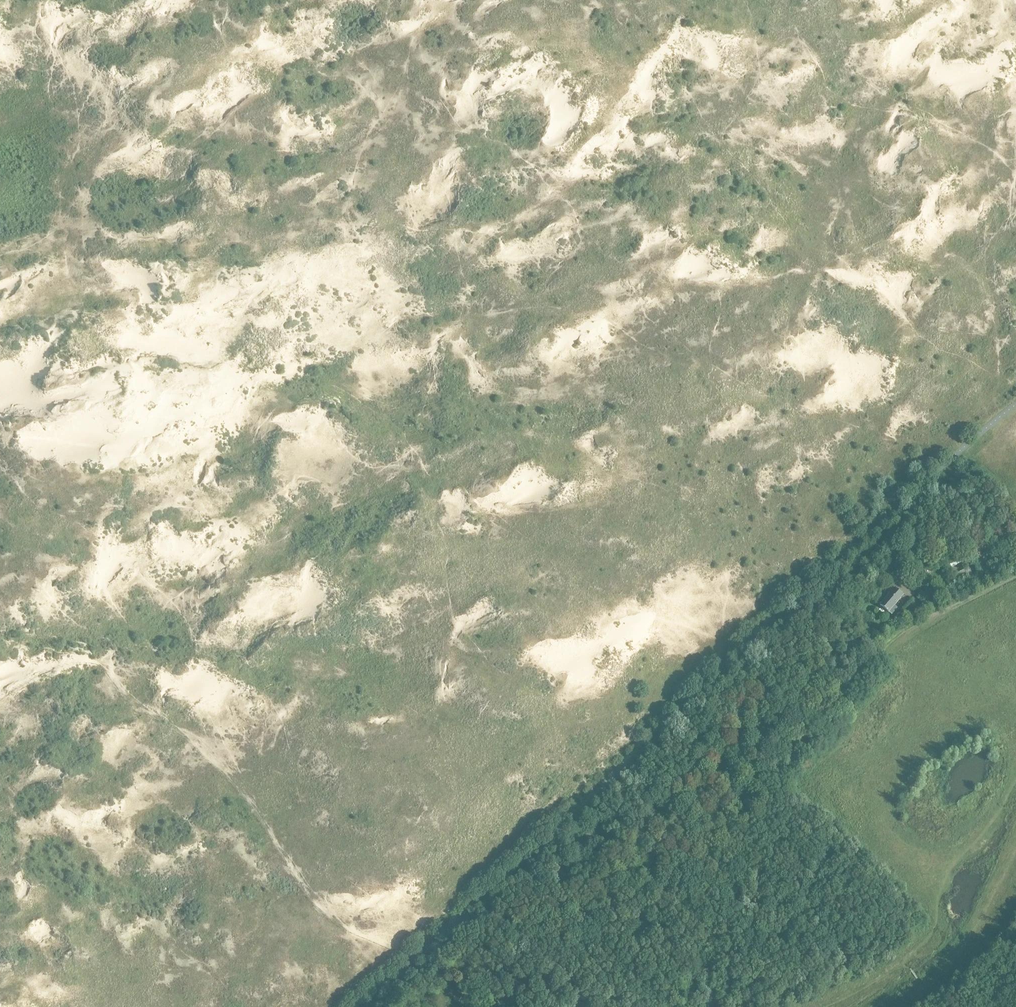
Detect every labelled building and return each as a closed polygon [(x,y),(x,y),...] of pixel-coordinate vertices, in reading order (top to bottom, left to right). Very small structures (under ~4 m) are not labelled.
[(894,605),(906,591),(898,583),(880,605),(888,612),(891,614),(897,608),(894,605)]
